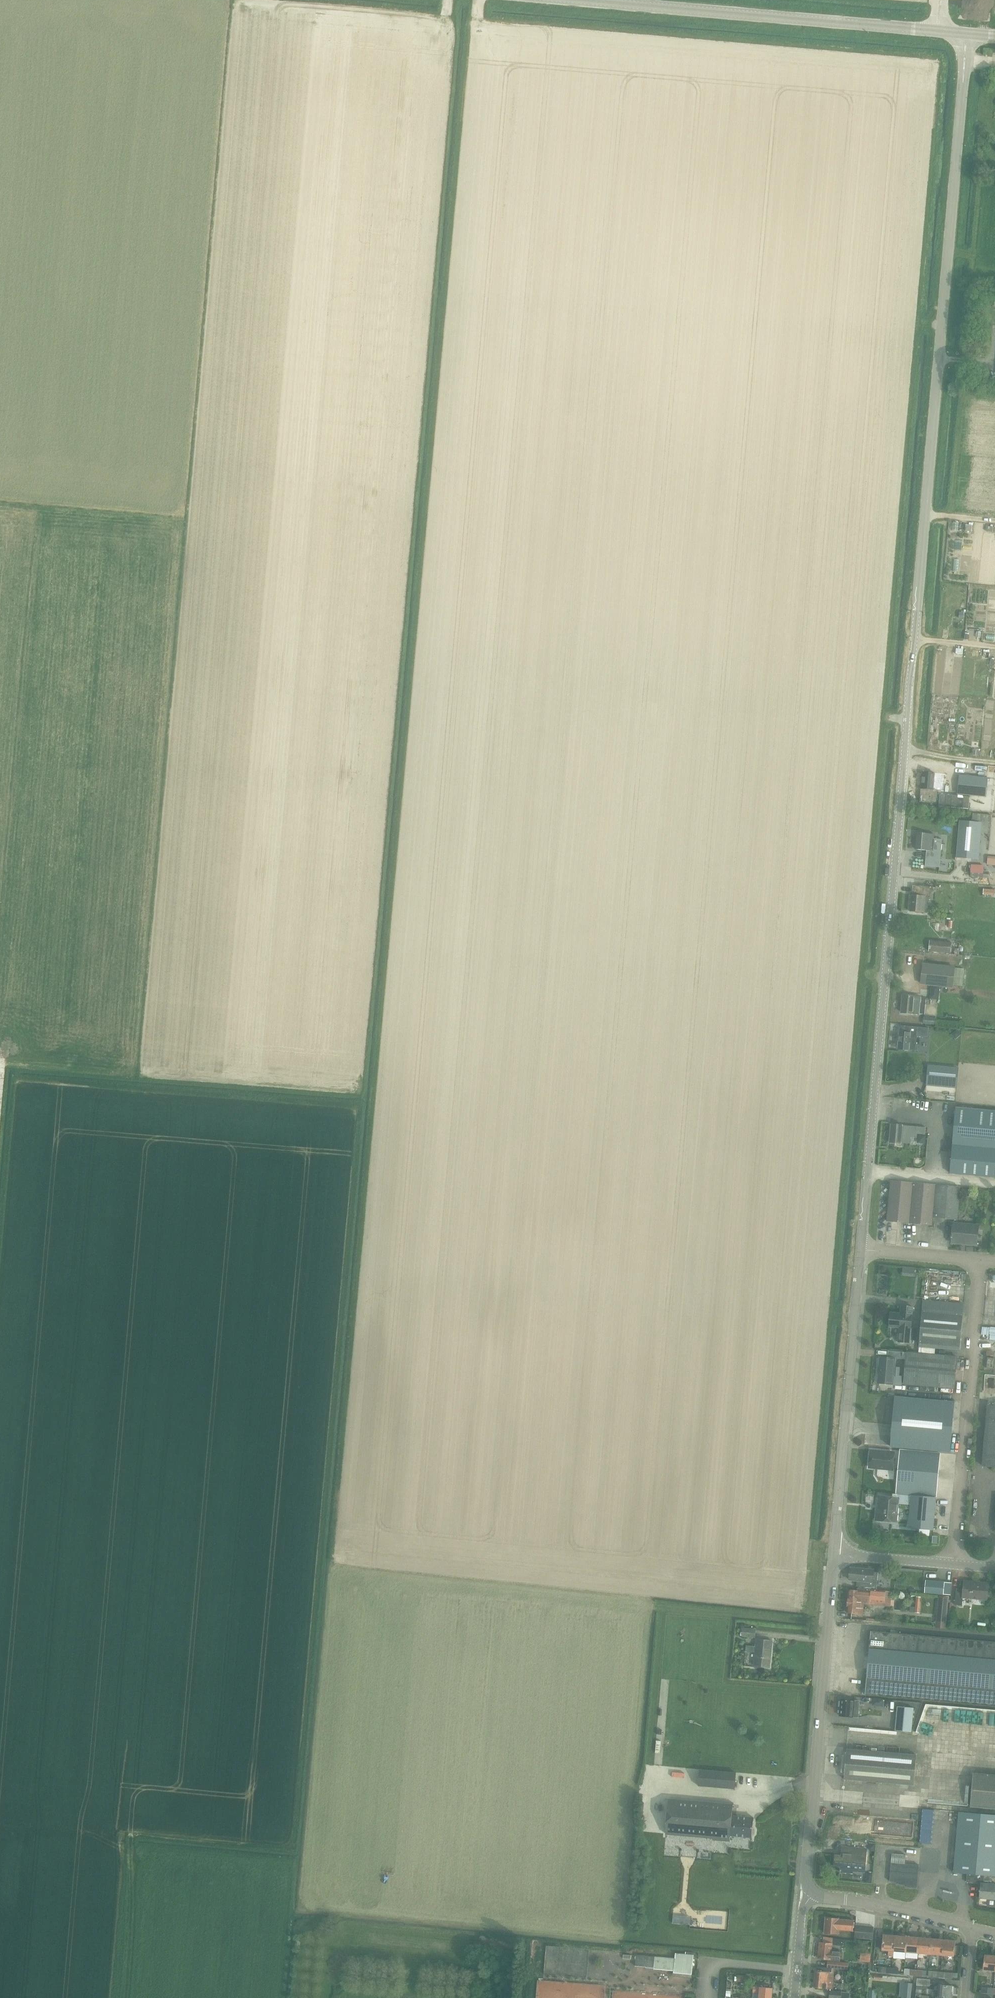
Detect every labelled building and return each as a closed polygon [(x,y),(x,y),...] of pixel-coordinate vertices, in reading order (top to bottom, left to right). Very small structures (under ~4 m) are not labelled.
[(923,772),(921,789),(938,790),(942,790),(943,774),(923,772)] [(959,775),(958,794),(977,796),(986,797),(988,778),(959,775)] [(936,803),(938,790),(921,789),(920,802),(936,803)] [(940,794),(939,807),(947,807),(969,809),(970,797),(940,794)] [(973,812),(972,819),(990,821),(990,814),(973,812)] [(959,820),(957,858),(977,859),(980,821),(959,820)] [(934,839),(934,834),(918,832),(916,850),(927,851),(925,866),(940,867),(942,839),(934,839)] [(934,887),(912,885),(911,912),(928,913),(929,902),(930,897),(931,897),(931,892),(933,892),(934,887)] [(983,897),(992,898),(994,898),(994,890),(983,889),(983,894),(983,897)] [(929,951),(951,953),(951,954),(955,954),(956,948),(952,948),(952,942),(930,940),(929,951)] [(953,987),(953,985),(962,985),(964,968),(955,967),(923,964),(921,984),(953,987)] [(931,985),(930,999),(939,1000),(940,986),(931,985)] [(901,1012),(920,1014),(925,1014),(926,998),(903,995),(901,1012)] [(901,1025),(900,1032),(898,1049),(915,1051),(917,1035),(925,1035),(926,1028),(901,1025)] [(929,1065),(927,1085),(957,1088),(958,1068),(929,1065)] [(947,1164),(994,1168),(994,1124),(951,1120),(947,1164)] [(926,1127),(891,1125),(890,1142),(898,1142),(898,1144),(901,1144),(901,1143),(910,1143),(911,1137),(917,1137),(918,1134),(925,1134),(926,1127)] [(933,1217),(950,1219),(958,1219),(961,1187),(891,1181),(887,1221),(932,1225),(933,1217)] [(977,1245),(979,1227),(954,1225),(953,1243),(977,1245)] [(890,1313),(889,1326),(898,1327),(897,1342),(908,1343),(910,1343),(910,1342),(912,1328),(913,1307),(911,1306),(900,1306),(899,1313),(890,1313)] [(923,1309),(919,1354),(934,1355),(935,1348),(959,1350),(963,1312),(923,1309)] [(880,1357),(878,1383),(879,1383),(879,1384),(880,1386),(884,1386),(885,1385),(885,1383),(893,1384),(894,1375),(896,1375),(897,1368),(895,1367),(895,1359),(906,1360),(904,1384),(954,1388),(957,1356),(934,1355),(919,1354),(888,1351),(888,1358),(880,1357)] [(895,1397),(893,1425),(891,1446),(951,1451),(955,1402),(895,1397)] [(994,1466),(994,1406),(988,1405),(982,1465),(994,1466)] [(897,1490),(900,1490),(899,1494),(909,1495),(909,1491),(937,1493),(940,1453),(901,1449),(897,1490)] [(870,1455),(869,1467),(892,1469),(893,1457),(894,1451),(870,1450),(870,1455)] [(911,1496),(896,1494),(893,1494),(892,1496),(892,1498),(885,1498),(884,1509),(879,1508),(878,1518),(897,1519),(898,1504),(910,1505),(909,1528),(933,1530),(936,1498),(911,1496)] [(850,1578),(850,1579),(859,1580),(858,1588),(871,1589),(871,1590),(873,1590),(877,1590),(878,1579),(878,1577),(878,1573),(867,1572),(867,1570),(851,1569),(850,1578)] [(952,1583),(926,1580),(925,1593),(951,1595),(952,1583)] [(956,1589),(955,1605),(962,1606),(963,1598),(987,1601),(988,1583),(964,1581),(963,1589),(956,1589)] [(849,1591),(847,1612),(848,1613),(858,1614),(858,1610),(863,1611),(864,1604),(868,1605),(869,1605),(870,1601),(871,1591),(871,1590),(871,1589),(858,1588),(857,1588),(856,1590),(850,1590),(849,1591)] [(871,1591),(870,1601),(885,1603),(885,1602),(886,1593),(886,1591),(885,1591),(877,1590),(873,1590),(871,1590),(871,1591)] [(946,1629),(949,1598),(938,1597),(935,1628),(946,1629)] [(743,1628),(742,1636),(754,1637),(755,1629),(743,1628)] [(865,1695),(994,1706),(994,1642),(871,1631),(865,1695)] [(754,1652),(753,1666),(770,1667),(772,1641),(756,1639),(755,1646),(746,1645),(745,1651),(754,1652)] [(897,1706),(895,1730),(912,1732),(914,1708),(897,1706)] [(656,1744),(647,1743),(646,1760),(650,1760),(649,1762),(659,1763),(660,1756),(655,1756),(656,1744)] [(846,1766),(845,1779),(914,1785),(916,1755),(847,1749),(846,1759),(846,1766)] [(700,1770),(698,1786),(734,1789),(736,1773),(700,1770)] [(974,1773),(971,1807),(994,1809),(994,1775),(974,1773)] [(666,1832),(665,1834),(666,1834),(714,1838),(714,1840),(730,1841),(730,1836),(752,1838),(752,1834),(753,1834),(754,1833),(755,1829),(753,1828),(754,1818),(732,1816),(733,1804),(669,1799),(666,1825),(666,1832)] [(988,1899),(988,1905),(989,1907),(994,1907),(994,1884),(992,1883),(992,1876),(994,1876),(994,1815),(959,1812),(954,1873),(967,1874),(966,1882),(981,1883),(980,1898),(988,1899)] [(873,1826),(872,1834),(912,1838),(914,1822),(879,1819),(874,1818),(873,1826)] [(835,1855),(834,1870),(835,1870),(864,1872),(867,1849),(843,1847),(842,1856),(835,1855)] [(891,1862),(890,1881),(898,1882),(898,1884),(907,1885),(907,1887),(917,1888),(919,1865),(905,1863),(891,1862)] [(824,1933),(838,1934),(838,1930),(853,1931),(854,1920),(839,1919),(825,1917),(824,1933)] [(856,1925),(854,1937),(872,1939),(874,1927),(856,1925)] [(875,1939),(875,1949),(882,1949),(882,1950),(889,1951),(888,1956),(893,1957),(895,1935),(883,1934),(883,1939),(875,1939)] [(895,1935),(893,1957),(894,1951),(906,1952),(907,1936),(895,1935)] [(832,1950),(833,1943),(833,1937),(823,1936),(823,1942),(820,1942),(819,1943),(818,1958),(819,1959),(840,1961),(841,1951),(832,1950)] [(907,1936),(906,1952),(917,1953),(919,1937),(907,1936)] [(919,1937),(917,1953),(929,1954),(931,1938),(919,1937)] [(931,1938),(929,1954),(941,1955),(943,1939),(931,1938)] [(943,1939),(941,1955),(954,1956),(955,1941),(943,1939)] [(636,1954),(635,1966),(646,1967),(646,1968),(647,1969),(653,1970),(654,1969),(674,1970),(674,1973),(677,1976),(688,1977),(692,1975),(694,1952),(686,1952),(685,1954),(675,1953),(675,1958),(636,1954)] [(983,1970),(994,1971),(994,1956),(984,1955),(983,1970)] [(817,1967),(816,1971),(815,1987),(833,1989),(834,1968),(817,1967)] [(917,1978),(916,1991),(921,1991),(921,1985),(930,1986),(930,1980),(917,1978)] [(933,1991),(932,1996),(937,1996),(951,1997),(952,1985),(938,1984),(938,1992),(933,1991)] [(759,1997),(771,1997),(772,1988),(753,1986),(753,1992),(759,1993),(759,1997)] [(911,1997),(912,1990),(904,1989),(903,1997),(911,1997)]
